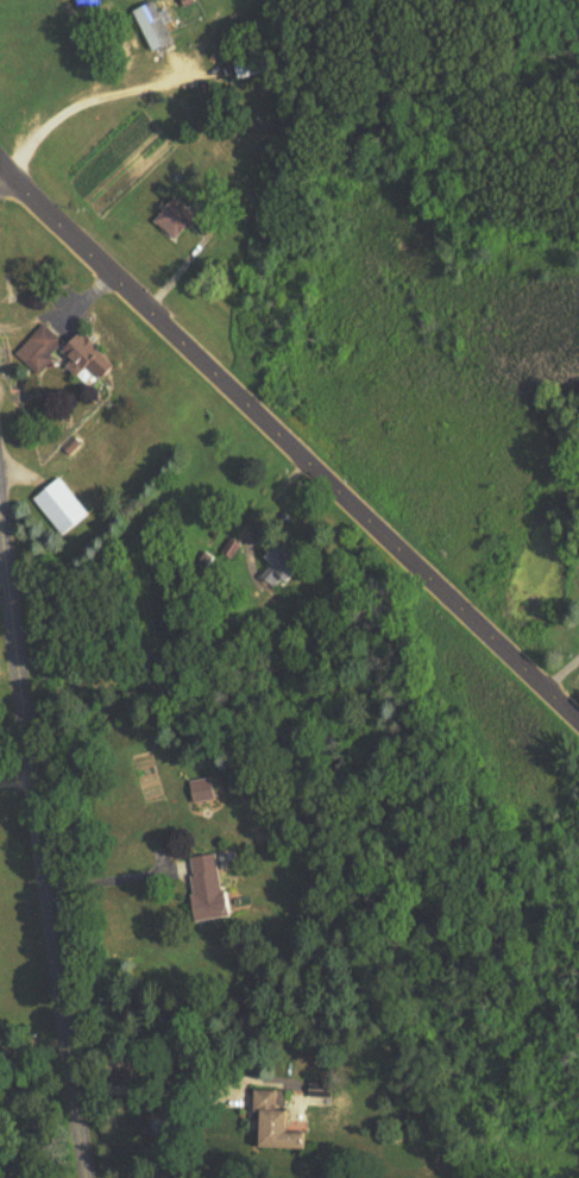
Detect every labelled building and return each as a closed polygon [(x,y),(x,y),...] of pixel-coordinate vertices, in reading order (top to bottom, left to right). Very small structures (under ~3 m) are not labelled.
[(175,42),(154,0),(133,11),(153,52),(175,42)] [(269,72),(264,50),(231,58),(236,79),(269,72)] [(155,221),(177,241),(196,218),(174,199),(155,221)] [(65,344),(44,324),(15,353),(36,374),(65,344)] [(71,360),(66,365),(79,378),(90,367),(103,381),(117,368),(83,334),(64,353),(71,360)] [(63,537),(91,516),(62,478),(34,499),(63,537)] [(309,565),(277,545),(267,559),(275,564),(265,579),(280,589),(286,579),(296,585),(309,565)] [(194,782),(196,805),(221,802),(218,779),(194,782)] [(230,919),(224,855),(192,859),(199,922),(230,919)] [(265,1148),(311,1150),(311,1134),(292,1134),(293,1112),(284,1111),(285,1092),(258,1091),(257,1113),(266,1113),(265,1148)]
